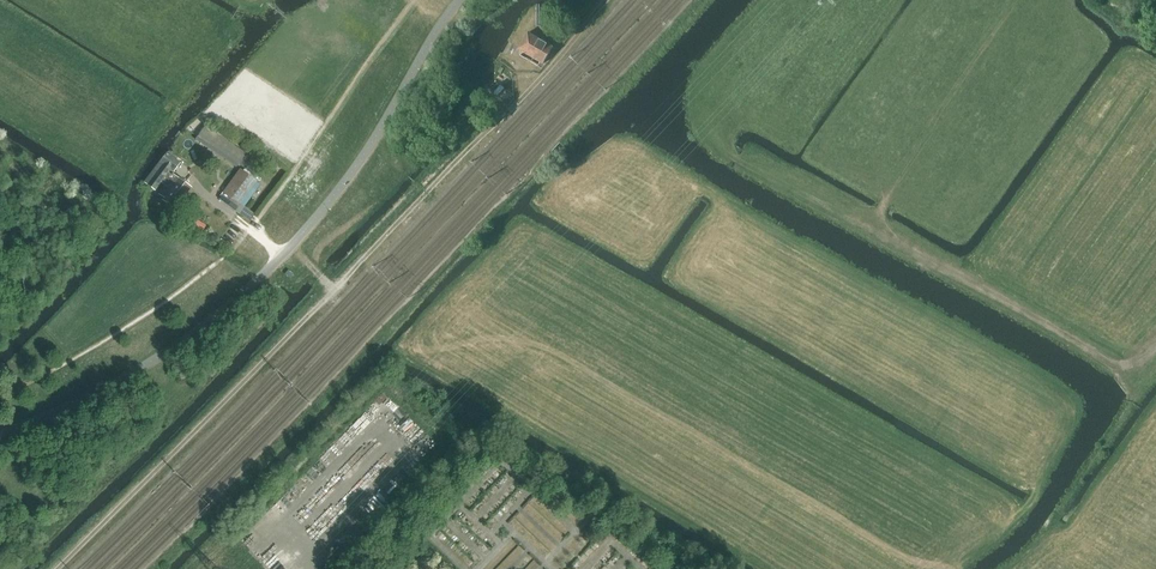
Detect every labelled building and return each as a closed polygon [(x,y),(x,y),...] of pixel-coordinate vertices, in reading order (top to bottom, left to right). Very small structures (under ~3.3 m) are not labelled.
[(552,45),(548,43),(549,41),(542,37),(541,39),(529,32),(518,49),(522,51),(520,54),(538,65),(540,62),(542,63),(552,45)] [(501,85),(494,91),(498,95),(504,88),(501,85)] [(206,125),(199,135),(259,175),(265,167),(266,165),(206,125)] [(166,154),(145,182),(155,190),(161,182),(165,185),(160,193),(166,197),(164,200),(175,208),(189,187),(171,174),(179,163),(177,161),(179,159),(170,152),(168,155),(166,154)] [(243,169),(220,201),(239,215),(263,183),(243,169)]
